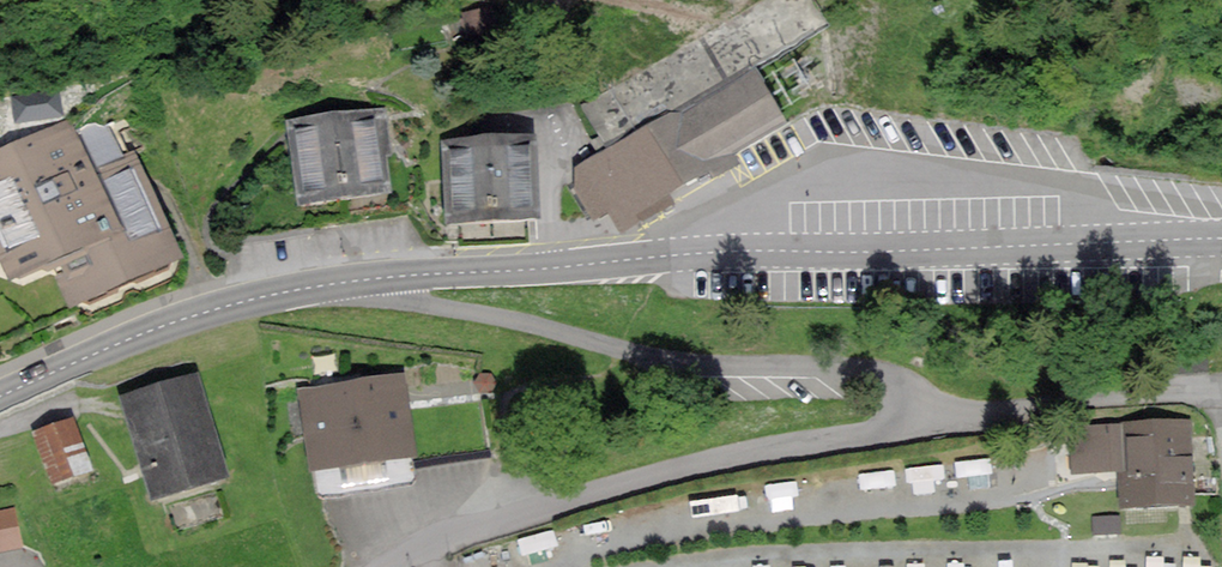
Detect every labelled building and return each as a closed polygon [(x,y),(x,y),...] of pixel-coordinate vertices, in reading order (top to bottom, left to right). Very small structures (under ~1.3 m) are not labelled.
[(573,171),(598,214),(613,206),(625,226),(719,172),(712,160),(780,121),(751,70),(749,67),(755,64),(818,27),(802,0),(762,0),(724,22),(586,102),(613,148),(573,171)] [(17,122),(63,113),(58,83),(11,92),(17,122)] [(387,185),(380,112),(297,121),(305,194),(387,185)] [(92,179),(66,124),(0,155),(0,239),(14,268),(51,251),(72,296),(174,248),(133,160),(92,179)] [(530,137),(449,141),(453,216),(534,211),(530,137)] [(196,377),(128,396),(154,490),(222,471),(196,377)] [(400,377),(304,391),(314,465),(411,451),(400,377)] [(71,421),(38,434),(55,478),(88,465),(71,421)] [(1189,424),(1076,428),(1077,467),(1125,465),(1126,500),(1191,498),(1189,424)] [(937,486),(934,462),(910,464),(912,488),(937,486)] [(0,512),(0,549),(20,545),(12,509),(0,512)]
